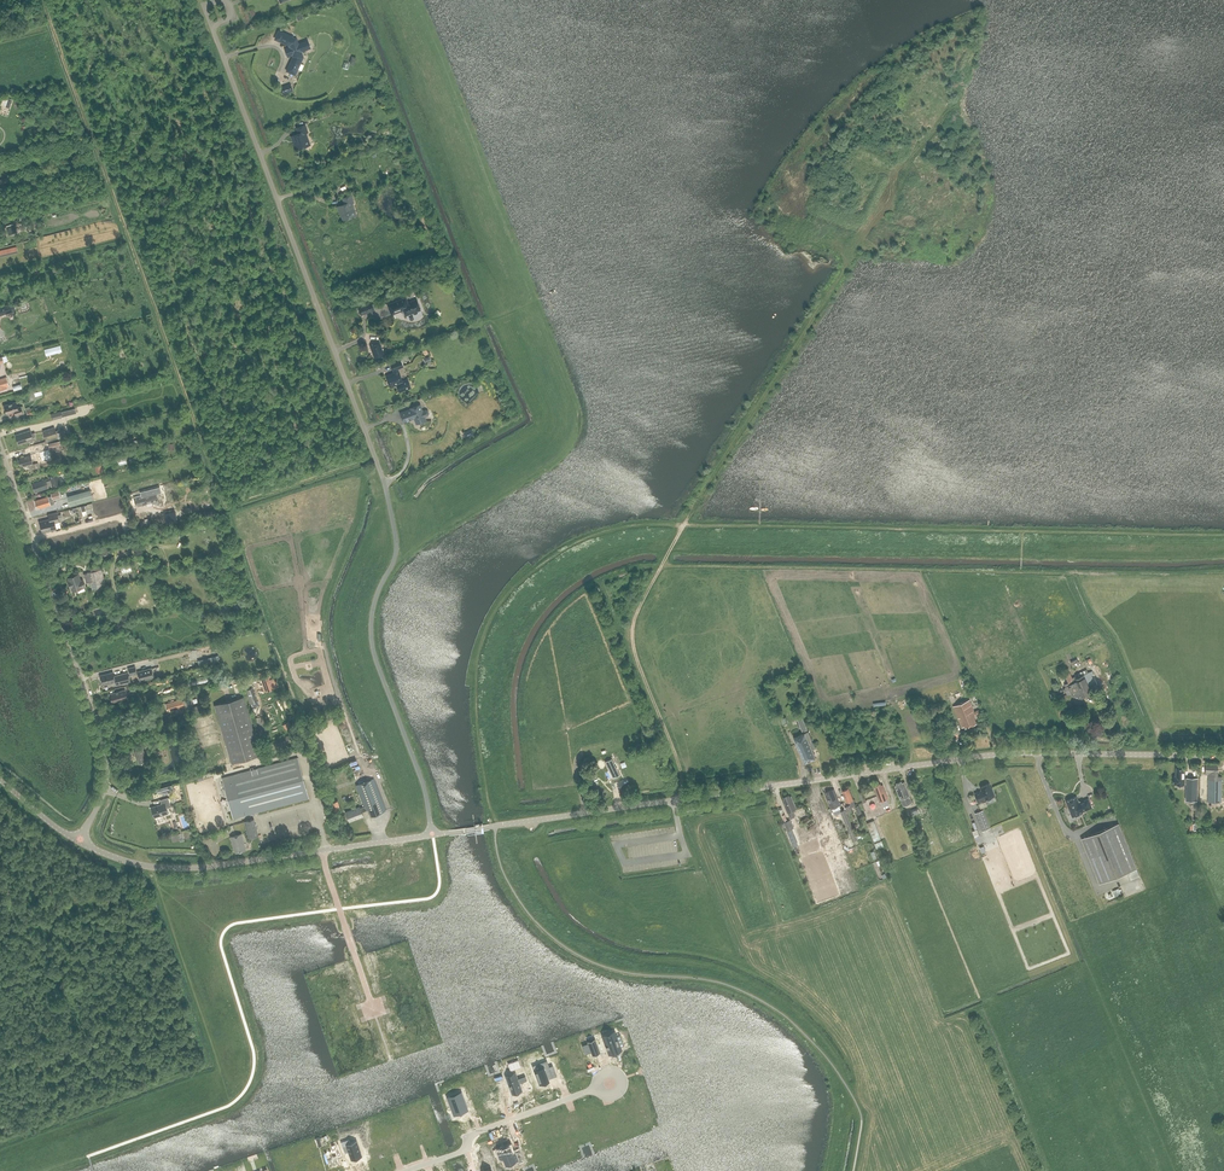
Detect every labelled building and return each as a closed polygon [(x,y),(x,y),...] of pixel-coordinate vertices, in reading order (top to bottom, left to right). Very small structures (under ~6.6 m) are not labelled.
[(288,68),(296,71),(303,57),(301,51),(306,49),(304,42),(298,44),(296,39),(285,34),(281,42),(289,45),(290,48),(287,49),(289,56),(292,55),(293,57),(288,68)] [(283,95),(293,91),(291,84),(280,88),(283,95)] [(297,149),(309,145),(307,139),(305,140),(303,134),(307,132),(305,124),(296,128),(298,133),(291,136),(293,142),(294,141),(297,149)] [(343,198),(345,204),(337,207),(339,212),(340,212),(344,220),(355,215),(353,210),(352,210),(349,204),(354,203),(351,195),(343,198)] [(15,224),(7,227),(9,235),(18,233),(15,224)] [(405,315),(413,312),(414,313),(415,314),(416,313),(417,312),(417,311),(420,310),(416,300),(407,303),(405,298),(388,305),(391,314),(402,310),(404,311),(405,315)] [(0,308),(0,316),(11,312),(8,305),(0,308)] [(368,305),(358,308),(361,316),(371,312),(368,305)] [(375,358),(383,354),(379,343),(371,346),(375,358)] [(46,355),(62,351),(60,346),(45,350),(46,355)] [(402,380),(397,368),(403,366),(401,361),(390,365),(393,370),(394,373),(386,376),(390,387),(396,385),(398,391),(409,387),(406,378),(402,380)] [(9,385),(6,377),(0,379),(0,393),(7,390),(6,386),(9,385)] [(23,413),(22,408),(18,410),(16,402),(5,406),(7,414),(15,412),(16,415),(23,413)] [(403,422),(414,418),(417,424),(425,420),(424,417),(428,415),(429,413),(428,411),(426,410),(422,412),(420,405),(411,408),(411,409),(400,413),(403,422)] [(26,408),(29,416),(36,414),(34,408),(31,409),(30,407),(26,408)] [(61,411),(51,414),(53,420),(63,417),(61,411)] [(54,427),(42,431),(46,441),(57,437),(54,427)] [(18,445),(34,440),(33,437),(32,434),(31,431),(15,436),(18,445)] [(21,467),(33,464),(30,456),(19,459),(19,460),(18,460),(19,466),(21,466),(21,467)] [(103,471),(100,459),(94,461),(96,473),(103,471)] [(46,482),(45,479),(32,484),(34,491),(35,490),(36,492),(48,488),(48,486),(51,485),(52,487),(60,484),(56,474),(48,476),(50,480),(46,482)] [(142,491),(143,496),(144,495),(150,494),(150,493),(156,491),(156,494),(162,493),(160,487),(142,491)] [(61,497),(59,491),(51,494),(52,496),(51,496),(34,501),(36,507),(38,507),(38,509),(51,505),(54,504),(53,500),(61,497)] [(86,491),(68,496),(70,506),(89,501),(86,491)] [(156,491),(150,493),(150,494),(152,504),(158,502),(156,494),(156,491)] [(138,507),(146,505),(146,503),(149,502),(148,498),(145,498),(144,495),(143,496),(134,498),(136,505),(137,505),(138,507)] [(39,522),(42,533),(56,529),(55,523),(59,522),(57,513),(48,515),(49,519),(39,522)] [(176,513),(165,515),(166,521),(177,518),(176,513)] [(123,573),(133,571),(132,564),(122,565),(123,573)] [(106,586),(102,569),(88,572),(92,590),(106,586)] [(70,582),(69,582),(71,587),(72,587),(73,590),(84,586),(83,581),(80,582),(78,575),(69,578),(69,579),(70,582)] [(1077,659),(1071,662),(1073,667),(1080,664),(1077,659)] [(130,676),(137,674),(135,666),(128,668),(130,676)] [(137,672),(139,682),(154,678),(152,668),(137,672)] [(1081,698),(1101,689),(1093,670),(1088,672),(1087,669),(1076,674),(1076,676),(1071,678),(1073,683),(1067,685),(1076,706),(1083,702),(1081,698)] [(102,682),(103,685),(115,682),(116,685),(130,681),(128,672),(114,676),(113,672),(100,675),(101,678),(100,679),(101,681),(102,682)] [(270,676),(261,679),(265,690),(267,690),(268,691),(275,689),(274,688),(279,686),(276,677),(271,679),(270,676)] [(251,704),(258,701),(253,688),(246,690),(251,704)] [(110,694),(112,702),(127,698),(125,690),(110,694)] [(231,763),(261,755),(244,697),(214,705),(231,763)] [(165,704),(167,710),(169,710),(170,712),(184,707),(182,699),(165,704)] [(976,716),(980,715),(978,710),(974,712),(970,700),(953,707),(962,729),(965,728),(966,729),(977,725),(974,718),(977,717),(976,716)] [(201,705),(191,707),(193,712),(197,711),(197,713),(202,712),(201,705)] [(800,712),(795,714),(799,723),(797,724),(799,728),(801,727),(803,732),(807,730),(800,712)] [(812,750),(815,748),(809,732),(794,738),(805,763),(816,759),(812,750)] [(147,740),(140,742),(142,748),(149,745),(147,740)] [(139,763),(147,761),(142,748),(133,751),(135,756),(136,756),(136,759),(138,759),(139,763)] [(624,761),(622,762),(624,768),(627,767),(631,777),(642,772),(635,755),(624,760),(624,761)] [(233,819),(309,798),(298,757),(222,778),(233,819)] [(1208,775),(1208,791),(1208,802),(1221,802),(1222,776),(1218,776),(1218,765),(1206,765),(1205,774),(1208,775)] [(1198,778),(1187,778),(1184,778),(1184,773),(1185,768),(1177,768),(1176,776),(1174,776),(1174,784),(1187,784),(1186,801),(1197,801),(1198,778)] [(336,773),(340,785),(348,783),(343,770),(336,773)] [(362,813),(368,811),(371,817),(385,811),(373,779),(356,786),(363,806),(360,807),(345,813),(349,822),(356,819),(356,818),(359,817),(360,818),(363,816),(362,813)] [(895,785),(901,799),(904,806),(913,802),(910,795),(904,781),(902,782),(901,780),(896,782),(897,784),(895,785)] [(882,806),(889,803),(887,799),(888,798),(883,786),(882,785),(881,785),(880,783),(875,785),(875,787),(874,788),(879,802),(880,802),(882,806)] [(985,799),(995,795),(993,790),(992,790),(989,783),(980,787),(981,790),(975,793),(978,801),(985,798),(985,799)] [(158,794),(162,793),(163,795),(170,793),(169,790),(173,789),(172,785),(157,789),(158,794)] [(852,807),(856,805),(853,799),(854,799),(849,788),(842,790),(847,802),(849,801),(852,807)] [(831,808),(840,804),(834,790),(832,791),(831,790),(826,792),(827,794),(825,794),(831,808)] [(793,810),(797,809),(791,796),(790,796),(789,795),(783,797),(784,799),(782,799),(788,812),(791,818),(795,816),(793,810)] [(1079,803),(1076,796),(1066,801),(1072,816),(1083,812),(1082,811),(1092,807),(1088,799),(1079,803)] [(166,808),(171,807),(168,798),(160,800),(161,804),(151,807),(154,818),(168,814),(166,808)] [(850,805),(845,807),(848,814),(853,812),(850,805)] [(861,805),(856,807),(859,814),(864,812),(861,805)] [(853,828),(845,809),(840,811),(848,830),(853,828)] [(990,828),(983,810),(975,814),(982,831),(990,828)] [(254,819),(244,822),(249,839),(258,836),(254,819)] [(791,819),(784,822),(784,823),(782,824),(783,828),(786,827),(787,831),(797,827),(796,824),(795,821),(792,822),(791,819)] [(874,842),(881,839),(874,821),(867,823),(874,842)] [(1119,823),(1082,839),(1100,883),(1128,872),(1131,878),(1140,875),(1119,823)] [(787,832),(793,847),(798,845),(792,830),(787,832)] [(237,852),(246,850),(242,834),(230,837),(234,851),(237,850),(237,852)] [(879,848),(886,845),(883,840),(876,843),(879,848)] [(1114,890),(1117,897),(1123,895),(1120,888),(1114,890)] [(615,1035),(604,1039),(610,1054),(621,1050),(620,1047),(621,1047),(616,1036),(615,1035)] [(595,1039),(587,1041),(592,1056),(600,1053),(595,1039)] [(537,1069),(532,1072),(535,1081),(536,1081),(537,1085),(544,1082),(543,1081),(546,1080),(546,1079),(550,1077),(544,1062),(536,1065),(537,1069)] [(517,1077),(508,1081),(513,1094),(522,1091),(519,1084),(527,1081),(526,1076),(518,1079),(517,1077)] [(461,1092),(450,1096),(455,1108),(452,1109),(454,1116),(457,1115),(465,1112),(460,1100),(463,1099),(461,1092)] [(411,1108),(413,1113),(425,1109),(424,1104),(411,1108)] [(380,1116),(372,1118),(377,1131),(384,1128),(380,1116)] [(377,1140),(375,1135),(369,1137),(371,1142),(375,1152),(387,1148),(386,1146),(390,1144),(387,1137),(383,1138),(377,1140)] [(350,1143),(349,1139),(341,1142),(345,1154),(349,1152),(351,1159),(361,1155),(356,1141),(350,1143)] [(333,1150),(325,1153),(329,1167),(340,1163),(338,1159),(343,1157),(338,1143),(332,1146),(333,1150)] [(510,1146),(496,1151),(499,1160),(503,1159),(505,1165),(513,1162),(514,1164),(523,1161),(522,1158),(519,1151),(516,1152),(513,1153),(510,1146)] [(295,1170),(299,1169),(295,1157),(288,1159),(290,1166),(282,1169),(283,1170),(296,1170),(295,1170)]
